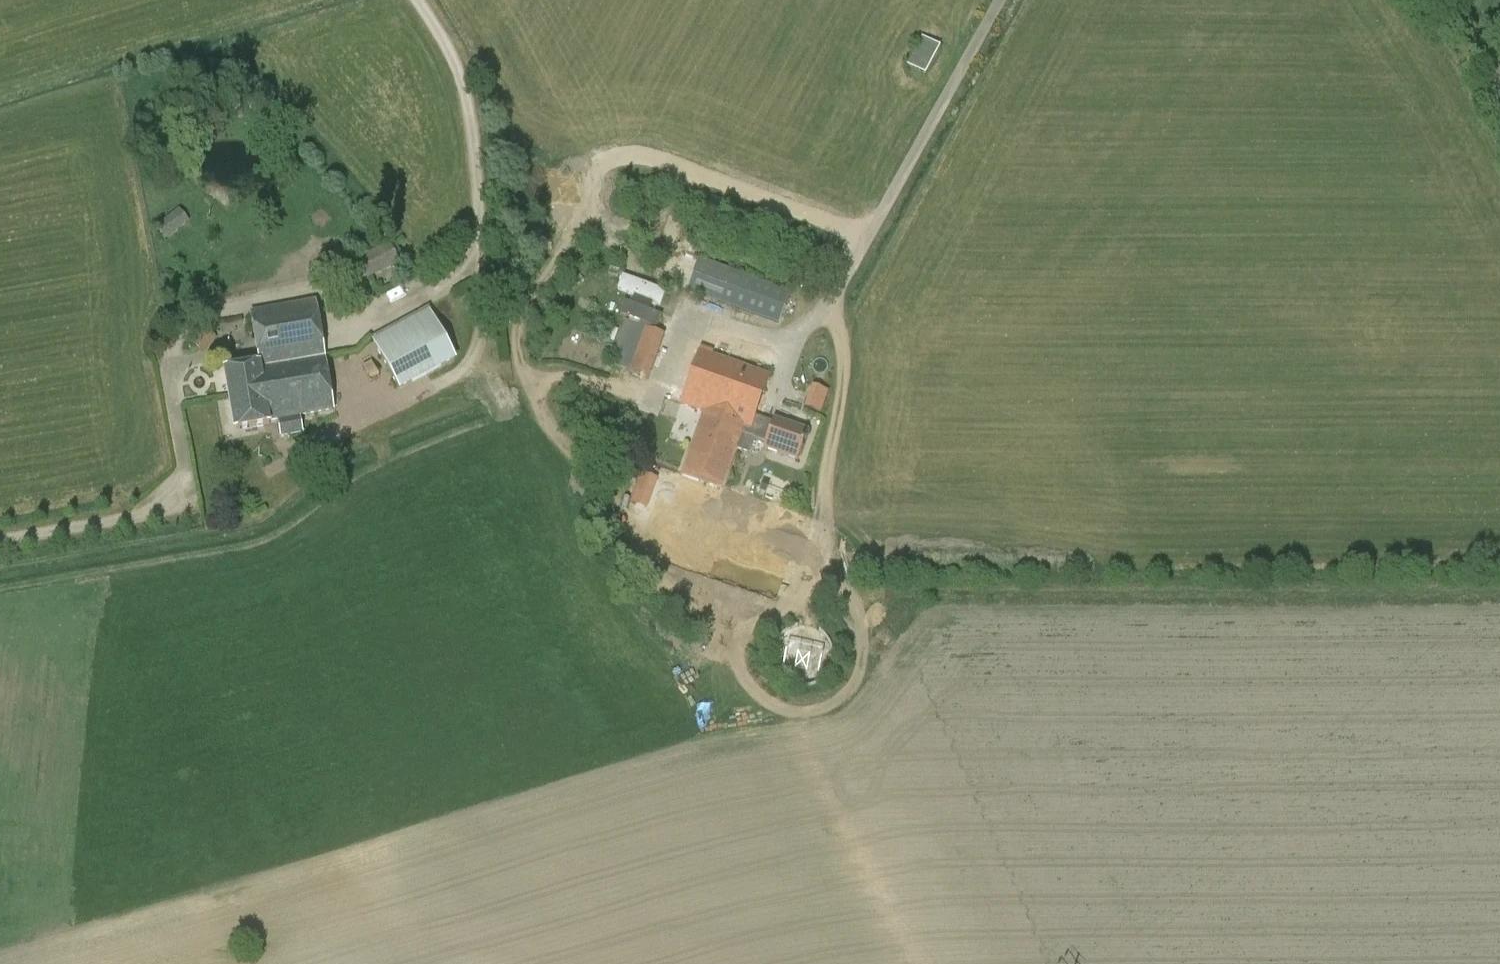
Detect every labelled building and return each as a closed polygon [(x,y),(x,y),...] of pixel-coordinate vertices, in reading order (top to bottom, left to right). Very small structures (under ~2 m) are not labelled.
[(926,75),(940,47),(922,38),(907,65),(926,75)] [(157,225),(165,238),(190,222),(182,209),(157,225)] [(686,292),(779,325),(790,292),(698,259),(686,292)] [(629,303),(623,301),(618,315),(656,328),(661,315),(651,311),(654,303),(657,304),(661,290),(622,276),(617,290),(632,295),(629,303)] [(224,373),(229,399),(269,393),(267,379),(273,378),(272,369),(324,360),(314,304),(251,316),(260,367),(224,373)] [(398,390),(455,360),(428,310),(372,340),(398,390)] [(723,490),(724,488),(736,451),(749,455),(755,440),(766,443),(772,424),(755,418),(770,377),(699,352),(679,405),(703,413),(682,475),(723,490)] [(269,423),(333,411),(324,360),(272,369),(273,378),(267,379),(269,393),(229,399),(235,432),(270,425),(269,423)] [(649,379),(652,368),(633,361),(629,372),(649,379)] [(823,413),(830,390),(812,384),(805,408),(823,413)] [(773,421),(772,424),(766,443),(764,449),(798,460),(808,433),(773,421)]
